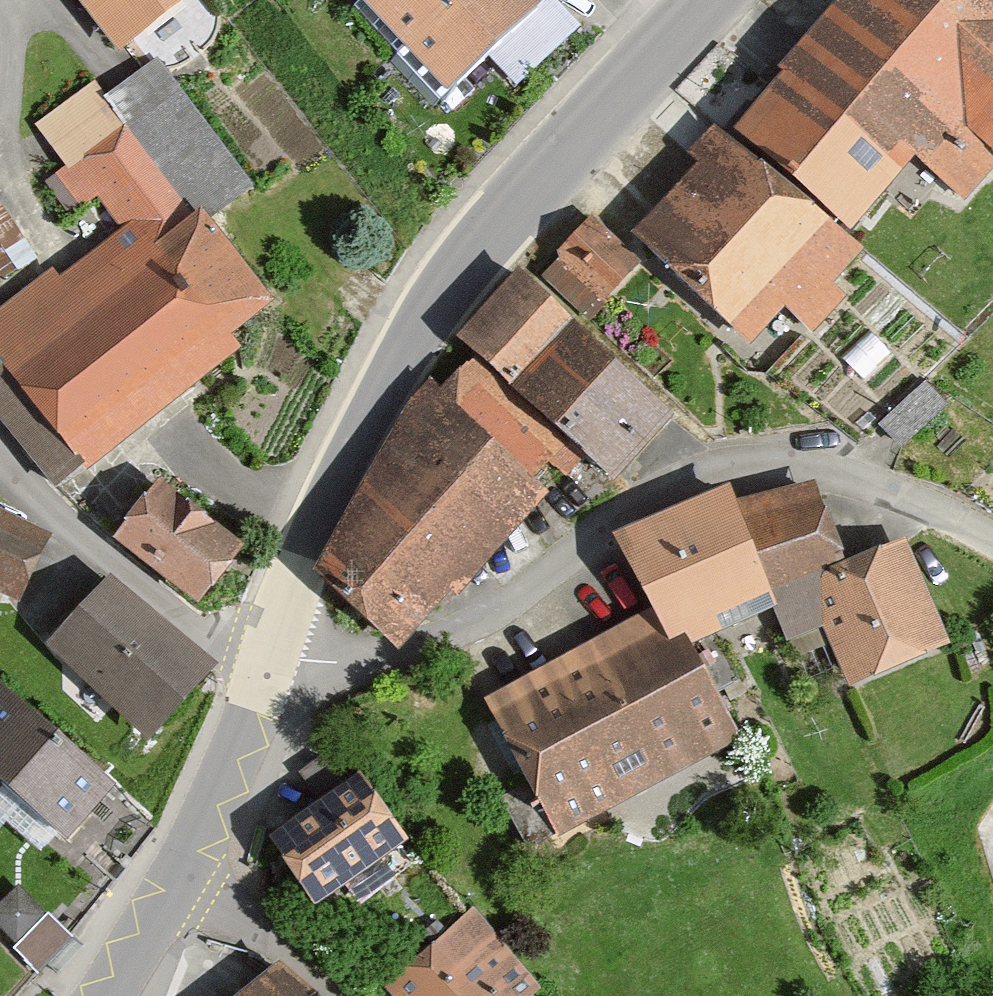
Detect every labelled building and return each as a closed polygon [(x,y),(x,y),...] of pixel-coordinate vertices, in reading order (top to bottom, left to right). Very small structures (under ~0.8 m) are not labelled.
[(123,61),(203,0),(77,0),(123,61)] [(369,7),(451,97),(549,8),(542,0),(377,0),(369,7)] [(736,138),(848,243),(915,169),(960,208),(992,169),(992,0),(850,0),(736,138)] [(129,230),(67,278),(59,268),(0,313),(0,356),(2,359),(0,361),(0,412),(64,495),(254,351),(246,340),(291,306),(221,214),(260,185),(163,59),(112,97),(99,80),(40,125),(71,165),(47,183),(72,217),(102,195),(129,230)] [(720,149),(625,248),(740,357),(779,317),(804,340),(835,306),(827,298),(858,262),(720,149)] [(587,230),(537,285),(580,325),(631,269),(587,230)] [(524,286),(463,354),(475,365),(517,402),(578,334),(524,286)] [(682,427),(578,334),(517,402),(589,466),(621,494),(682,427)] [(408,416),(319,595),(399,658),(456,604),(461,609),(554,505),(540,493),(558,473),(571,485),(589,466),(517,402),(475,365),(444,399),(432,388),(408,416)] [(175,484),(130,542),(216,609),(261,550),(175,484)] [(55,519),(0,490),(0,580),(18,590),(55,519)] [(823,493),(742,516),(781,618),(794,654),(831,640),(829,585),(857,573),(823,493)] [(736,500),(632,551),(665,615),(692,665),(781,618),(742,516),(736,500)] [(957,654),(910,549),(857,573),(829,585),(831,640),(857,698),(957,654)] [(93,579),(40,642),(151,734),(204,671),(93,579)] [(692,665),(665,615),(495,705),(568,843),(739,753),(692,665)] [(132,793),(0,680),(0,808),(18,788),(86,846),(132,793)] [(420,839),(374,778),(285,843),(331,905),(420,839)] [(23,887),(0,910),(0,924),(23,946),(53,916),(23,887)] [(55,914),(53,916),(23,946),(19,950),(46,977),(82,940),(55,914)] [(477,914),(400,992),(404,995),(561,995),(477,914)] [(291,965),(257,995),(318,995),(291,965)]
